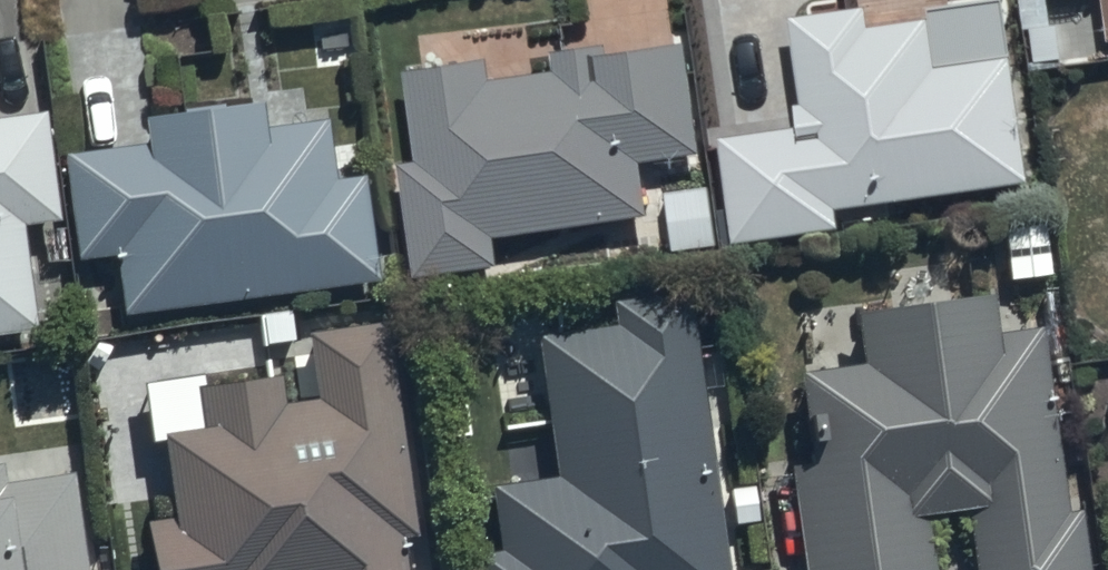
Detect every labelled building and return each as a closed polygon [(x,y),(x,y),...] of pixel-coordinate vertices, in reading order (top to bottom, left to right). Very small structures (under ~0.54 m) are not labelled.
[(726,126),(739,227),(848,214),(845,192),(1037,169),(1023,48),(942,58),(935,0),(858,0),(791,8),(804,117),(726,126)] [(425,150),(408,152),(421,265),(505,254),(501,225),(653,203),(645,148),(707,139),(692,32),(605,44),(603,31),(560,37),(564,65),(496,75),(492,44),(412,56),(425,150)] [(152,136),(67,146),(78,251),(119,247),(125,307),(379,274),(366,169),(340,172),(333,116),(271,124),(266,88),(148,103),(152,136)] [(40,322),(28,214),(62,211),(51,106),(0,112),(0,326),(40,322)] [(715,173),(671,178),(677,241),(721,236),(715,173)] [(797,469),(764,473),(773,539),(806,535),(811,569),(854,569),(935,559),(928,505),(971,500),(980,569),(1091,569),(1082,502),(1066,504),(1041,315),(1000,320),(994,280),(860,298),(868,353),(803,362),(816,452),(795,454),(797,469)] [(551,401),(556,438),(510,444),(513,473),(494,476),(503,538),(479,541),(483,569),(731,569),(693,281),(620,291),(622,313),(602,315),(541,326),(551,401)] [(152,508),(160,569),(413,569),(407,528),(419,526),(392,316),(306,327),(315,392),(287,396),(282,361),(200,371),(206,418),(167,423),(177,505),(152,508)] [(80,463),(8,473),(5,454),(0,455),(0,569),(94,569),(80,463)]
